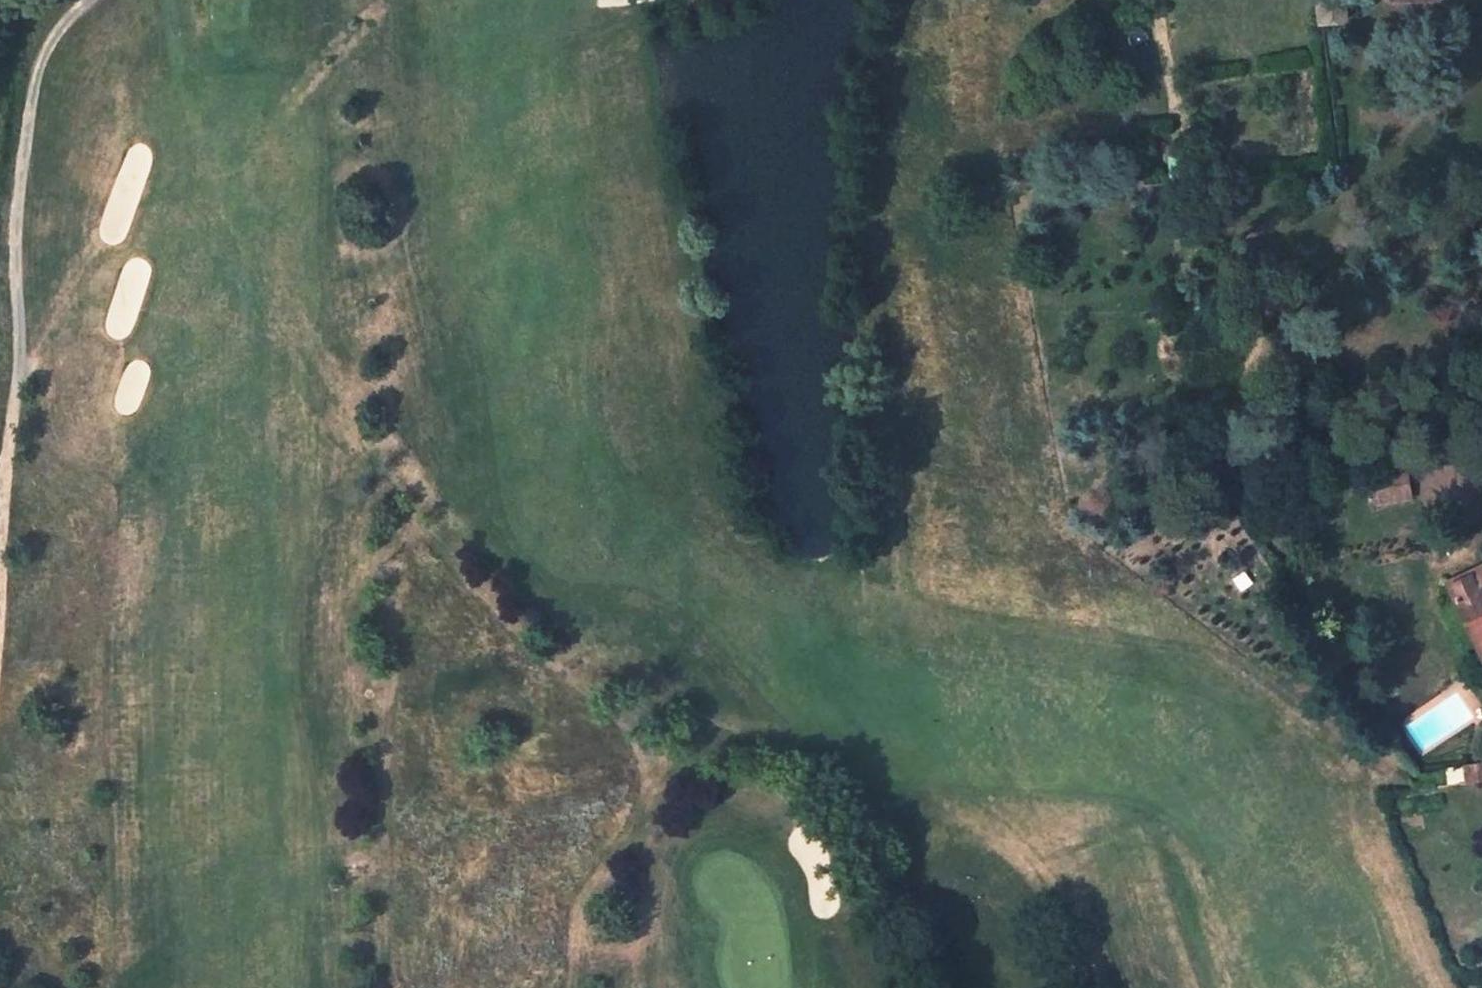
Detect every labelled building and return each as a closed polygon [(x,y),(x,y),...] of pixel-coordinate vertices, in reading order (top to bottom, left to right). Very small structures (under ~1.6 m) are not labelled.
[(1348,0),(1322,0),(1326,24),(1350,21),(1348,0)] [(1407,474),(1377,478),(1380,502),(1410,498),(1407,474)] [(1450,583),(1481,651),(1481,568),(1450,583)] [(1440,770),(1442,787),(1459,785),(1481,782),(1481,765),(1440,770)]
